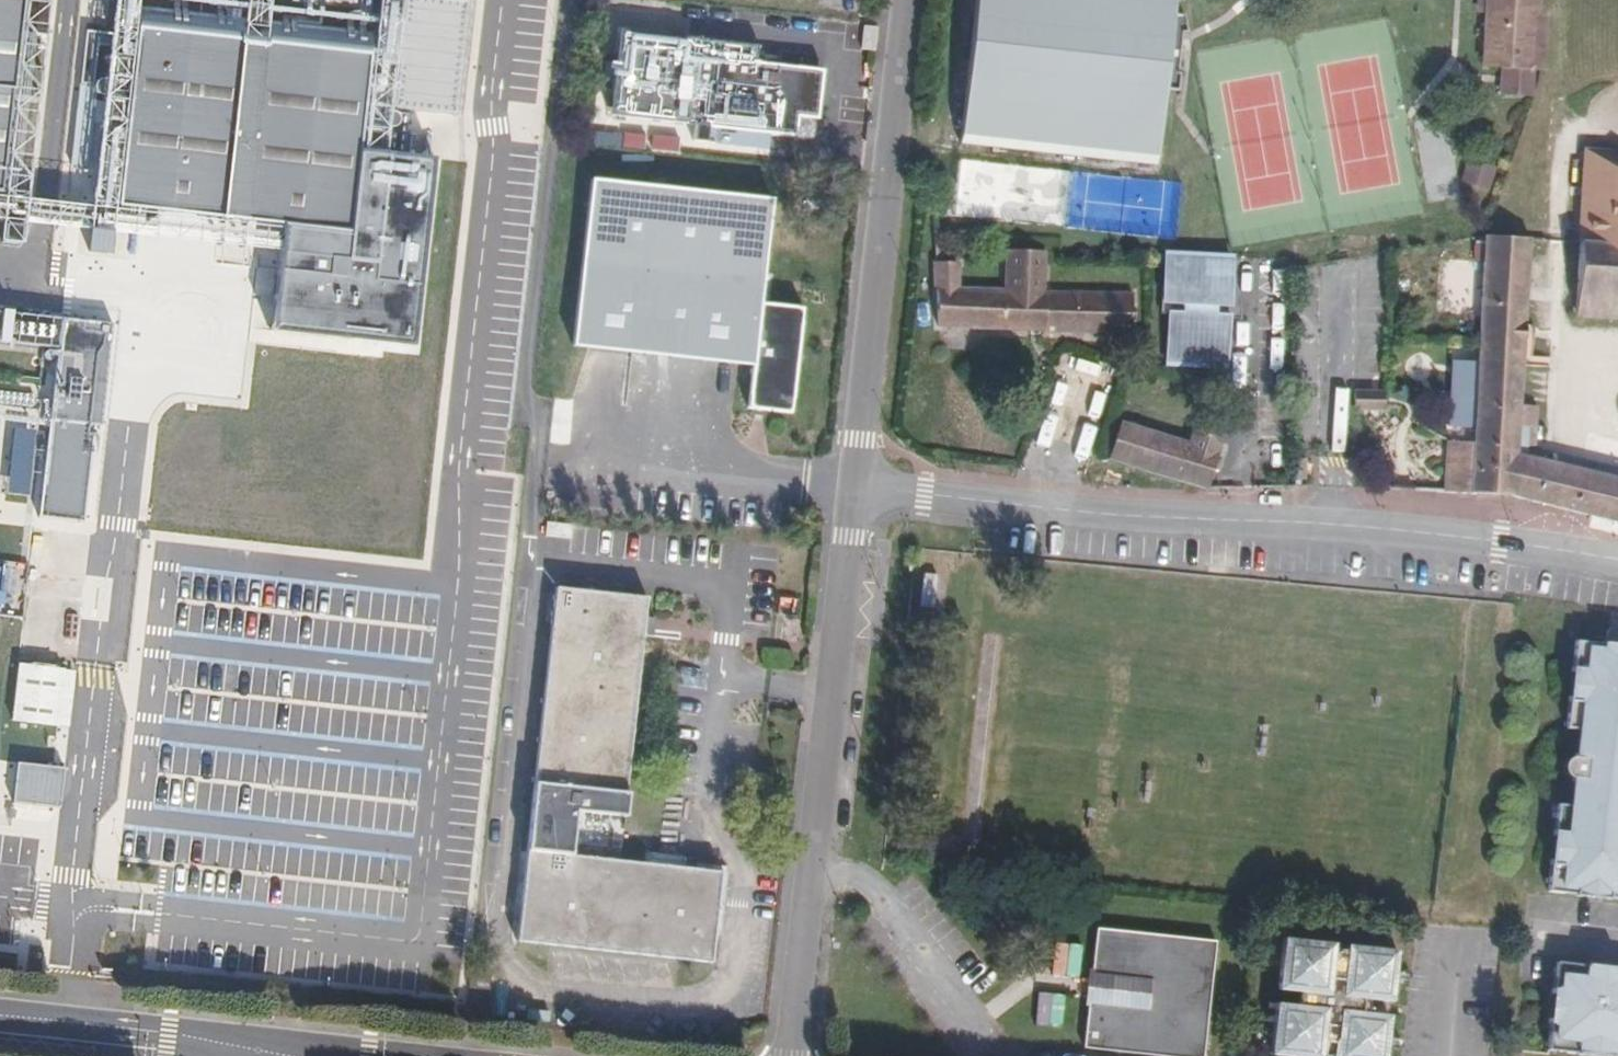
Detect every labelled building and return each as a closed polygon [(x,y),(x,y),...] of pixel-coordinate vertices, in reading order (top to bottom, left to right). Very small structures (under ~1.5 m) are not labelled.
[(1,193),(22,0),(0,0),(0,193),(1,193)] [(448,0),(405,0),(392,109),(456,117),(469,2),(448,0)] [(961,134),(1158,153),(1174,0),(976,0),(961,134)] [(1489,0),(1479,0),(1478,9),(1488,10),(1489,0)] [(1488,10),(1485,63),(1502,64),(1531,65),(1542,66),(1545,16),(1534,16),(1534,4),(1536,0),(1489,0),(1488,10)] [(370,33),(136,8),(129,81),(127,81),(129,59),(111,58),(105,119),(123,121),(125,99),(127,100),(117,205),(281,222),(351,230),(357,156),(361,123),(363,124),(360,146),(378,147),(385,86),(367,84),(365,106),(363,105),(370,33)] [(696,40),(624,35),(619,114),(690,119),(691,103),(719,105),(718,124),(796,130),(797,104),(816,88),(809,77),(798,76),(798,70),(721,64),(721,69),(708,68),(708,62),(695,61),(696,40)] [(1531,65),(1502,64),(1500,91),(1530,92),(1531,65)] [(1576,318),(1617,320),(1617,154),(1587,152),(1576,318)] [(351,230),(281,222),(278,248),(270,336),(413,351),(433,164),(357,156),(351,230)] [(771,199),(591,178),(572,342),(753,363),(748,404),(789,409),(800,307),(759,303),(771,199)] [(4,219),(21,221),(91,228),(108,230),(278,248),(281,222),(117,205),(1,193),(0,193),(0,218),(4,219)] [(21,221),(4,219),(3,241),(19,243),(21,221)] [(108,230),(91,228),(90,251),(106,253),(108,230)] [(1483,239),(1475,374),(1522,376),(1529,242),(1483,239)] [(959,265),(934,265),(938,329),(1130,333),(1131,295),(1045,293),(1046,256),(1008,256),(1008,290),(958,289),(959,265)] [(1231,258),(1170,258),(1169,311),(1173,314),(1171,362),(1227,362),(1228,316),(1219,308),(1229,300),(1230,282),(1231,258)] [(1241,299),(1230,282),(1229,300),(1219,308),(1228,316),(1237,316),(1241,312),(1241,299)] [(63,348),(54,419),(93,423),(105,424),(116,325),(0,313),(0,342),(63,348)] [(1519,428),(1527,428),(1534,429),(1536,406),(1520,404),(1522,376),(1475,374),(1472,443),(1446,442),(1440,492),(1516,496),(1617,524),(1617,480),(1526,457),(1517,455),(1519,428)] [(1385,389),(1355,389),(1355,408),(1385,408),(1385,389)] [(1383,413),(1365,413),(1365,434),(1383,434),(1383,413)] [(54,419),(42,516),(82,520),(93,423),(54,419)] [(1187,442),(1120,420),(1107,458),(1206,491),(1223,439),(1191,428),(1187,442)] [(1527,428),(1519,428),(1517,455),(1526,457),(1527,428)] [(930,576),(919,575),(915,610),(926,611),(930,576)] [(645,599),(554,589),(517,943),(710,963),(719,872),(702,871),(683,869),(575,859),(581,814),(628,818),(631,793),(624,792),(641,636),(643,618),(645,599)] [(653,619),(643,618),(641,636),(651,637),(653,623),(653,619)] [(1576,642),(1567,729),(1580,731),(1577,758),(1572,759),(1567,761),(1563,769),(1568,777),(1574,780),(1571,807),(1557,805),(1548,893),(1617,900),(1617,646),(1576,642)] [(67,669),(23,664),(17,720),(61,725),(67,669)] [(62,771),(16,766),(12,803),(57,809),(62,771)] [(684,860),(683,869),(702,871),(703,862),(684,860)] [(1094,927),(1081,1045),(1187,1055),(1197,1055),(1209,939),(1094,927)] [(1279,940),(1274,989),(1297,991),(1296,1005),(1273,1003),(1268,1054),(1294,1055),(1382,1055),(1386,1017),(1364,1015),(1365,1001),(1386,1003),(1391,952),(1342,948),(1341,953),(1329,952),(1330,944),(1279,940)] [(1556,962),(1547,1051),(1595,1055),(1617,1055),(1617,969),(1556,962)]
